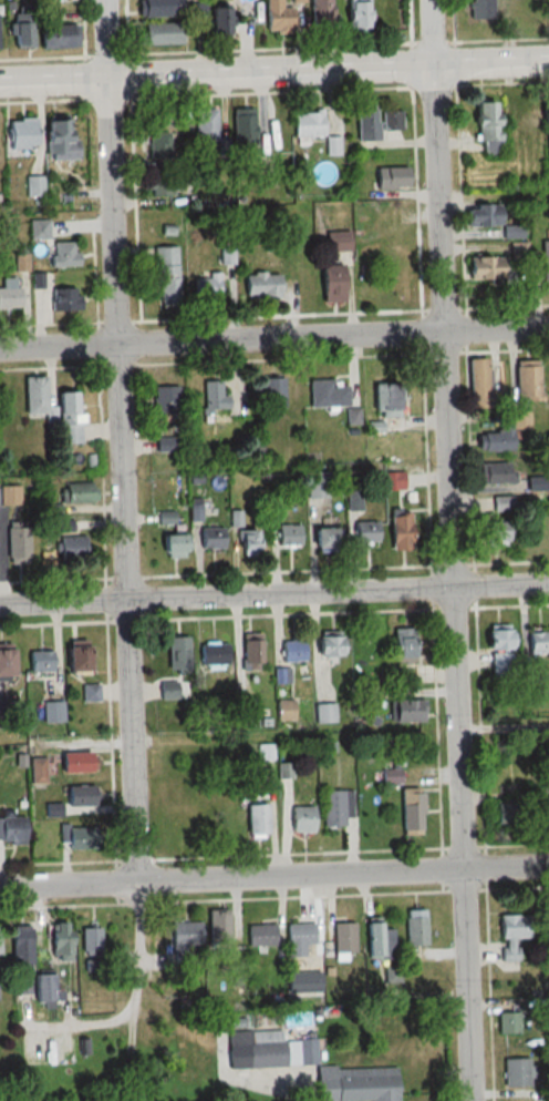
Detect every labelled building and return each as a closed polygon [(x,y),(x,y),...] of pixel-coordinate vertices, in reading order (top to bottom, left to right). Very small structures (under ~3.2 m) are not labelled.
[(181,17),(181,0),(138,0),(138,17),(181,17)] [(294,33),(294,8),(281,8),(281,0),(265,0),(265,33),(294,33)] [(311,34),(331,34),(331,0),(311,0),(311,34)] [(346,29),(369,29),(369,0),(346,0),(346,29)] [(492,0),(471,0),(471,20),(492,20),(492,0)] [(31,48),(31,8),(11,8),(11,48),(31,48)] [(210,8),(210,35),(231,35),(231,8),(210,8)] [(178,44),(178,23),(138,23),(138,44),(178,44)] [(77,25),(38,25),(38,48),(77,48),(77,25)] [(483,142),(483,155),(499,155),(499,104),(473,104),(473,142),(483,142)] [(377,106),(356,106),(356,142),(377,142),(377,106)] [(236,152),(254,151),(252,109),(234,109),(236,152)] [(216,110),(194,110),(194,149),(216,149),(216,110)] [(323,137),(323,112),(293,112),(293,137),(323,137)] [(402,112),(383,112),(383,131),(402,131),(402,112)] [(35,119),(5,120),(6,148),(36,148),(35,119)] [(75,140),(65,140),(65,121),(46,121),(46,160),(75,160),(75,140)] [(170,134),(147,134),(147,157),(170,157),(170,134)] [(409,169),(374,169),(374,190),(409,190),(409,169)] [(463,229),(501,229),(501,207),(472,207),(472,217),(463,217),(463,229)] [(30,221),(30,239),(47,238),(47,221),(30,221)] [(350,253),(350,233),(325,233),(325,253),(350,253)] [(77,243),(50,243),(50,267),(77,267),(77,243)] [(178,303),(177,248),(154,248),(155,303),(178,303)] [(385,254),(385,300),(407,299),(407,254),(385,254)] [(503,259),(468,259),(468,284),(503,284),(503,259)] [(342,267),(317,267),(317,303),(342,303),(342,267)] [(208,279),(194,279),(194,302),(221,302),(221,273),(208,273),(208,279)] [(242,276),(242,298),(278,298),(278,276),(242,276)] [(21,309),(21,279),(1,279),(1,289),(0,289),(0,309),(21,309)] [(77,312),(77,289),(52,289),(52,312),(77,312)] [(487,392),(485,358),(466,359),(468,407),(500,406),(500,391),(487,392)] [(538,361),(515,361),(515,401),(538,401),(538,361)] [(22,377),(24,415),(58,414),(59,443),(79,443),(77,390),(54,391),(55,406),(45,407),(44,376),(22,377)] [(282,378),(264,378),(264,407),(282,407),(282,378)] [(229,396),(221,396),(221,381),(203,381),(203,411),(229,411),(229,396)] [(347,406),(346,381),(307,382),(308,407),(347,406)] [(372,383),(372,417),(400,417),(400,383),(372,383)] [(178,416),(178,387),(153,387),(153,416),(178,416)] [(476,451),(510,451),(510,434),(476,434),(476,451)] [(478,483),(520,483),(520,470),(510,470),(510,463),(478,463),(478,483)] [(508,511),(507,497),(493,498),(493,511),(508,511)] [(159,525),(178,525),(178,511),(158,511),(159,525)] [(231,512),(232,527),(234,527),(238,553),(259,550),(257,528),(242,530),(240,511),(231,512)] [(408,549),(408,513),(387,513),(387,549),(408,549)] [(378,542),(378,522),(352,522),(352,542),(378,542)] [(505,544),(505,522),(480,522),(480,544),(505,544)] [(302,525),(276,525),(276,545),(302,545),(302,525)] [(338,551),(338,528),(311,528),(311,551),(338,551)] [(226,549),(226,533),(199,533),(199,549),(226,549)] [(185,534),(158,534),(158,557),(185,557),(185,534)] [(415,627),(391,627),(391,662),(415,662),(415,627)] [(485,629),(485,649),(510,649),(510,629),(485,629)] [(548,653),(548,631),(526,631),(526,653),(548,653)] [(316,635),(316,657),(343,657),(343,635),(316,635)] [(243,636),(243,670),(260,670),(260,636),(243,636)] [(189,671),(189,637),(167,637),(167,671),(189,671)] [(281,660),(306,660),(306,640),(280,641),(281,660)] [(230,669),(230,642),(202,642),(202,669),(230,669)] [(63,670),(85,670),(85,644),(63,644),(63,670)] [(8,676),(8,649),(0,649),(0,676),(8,676)] [(26,651),(26,672),(53,672),(53,651),(26,651)] [(292,668),(274,668),(274,684),(292,684),(292,668)] [(162,698),(176,698),(176,683),(162,683),(162,698)] [(98,685),(82,685),(82,701),(98,701),(98,685)] [(392,722),(423,722),(423,699),(392,699),(392,722)] [(295,700),(276,700),(276,720),(295,720),(295,700)] [(43,702),(43,722),(63,722),(63,702),(43,702)] [(335,703),(315,703),(316,723),(336,723),(335,703)] [(59,753),(59,773),(92,773),(92,753),(59,753)] [(30,759),(30,784),(45,784),(45,759),(30,759)] [(63,787),(64,814),(94,814),(93,786),(63,787)] [(399,789),(399,833),(422,833),(422,789),(399,789)] [(349,791),(323,791),(323,827),(349,827),(349,791)] [(246,837),(266,837),(266,805),(246,805),(246,837)] [(290,807),(290,833),(316,833),(316,807),(290,807)] [(0,820),(0,839),(16,839),(16,820),(0,820)] [(95,828),(62,828),(62,849),(95,849),(95,828)] [(227,910),(208,910),(208,944),(227,944),(227,910)] [(425,910),(405,910),(405,945),(425,945),(425,910)] [(529,916),(498,915),(498,939),(502,939),(502,960),(517,960),(518,938),(529,939),(529,916)] [(381,922),(366,922),(366,960),(394,960),(394,928),(381,928),(381,922)] [(50,960),(72,961),(72,923),(51,923),(50,960)] [(171,923),(171,949),(200,949),(200,923),(171,923)] [(355,923),(333,923),(334,954),(355,954),(355,923)] [(83,955),(102,955),(102,924),(83,924),(83,955)] [(287,925),(287,956),(305,956),(305,944),(315,944),(315,925),(287,925)] [(31,964),(31,926),(12,926),(12,964),(31,964)] [(276,946),(276,926),(247,926),(247,946),(276,946)] [(97,970),(97,961),(85,962),(85,971),(97,970)] [(17,976),(17,992),(29,992),(29,976),(17,976)] [(34,999),(58,999),(58,990),(34,990),(34,999)] [(498,1012),(498,1032),(519,1032),(519,1012),(498,1012)] [(227,1031),(227,1069),(251,1069),(251,1077),(285,1077),(285,1031),(227,1031)] [(534,1058),(504,1058),(504,1086),(534,1086),(534,1058)] [(369,1100),(396,1100),(395,1067),(315,1068),(315,1100),(347,1100),(369,1100)]
